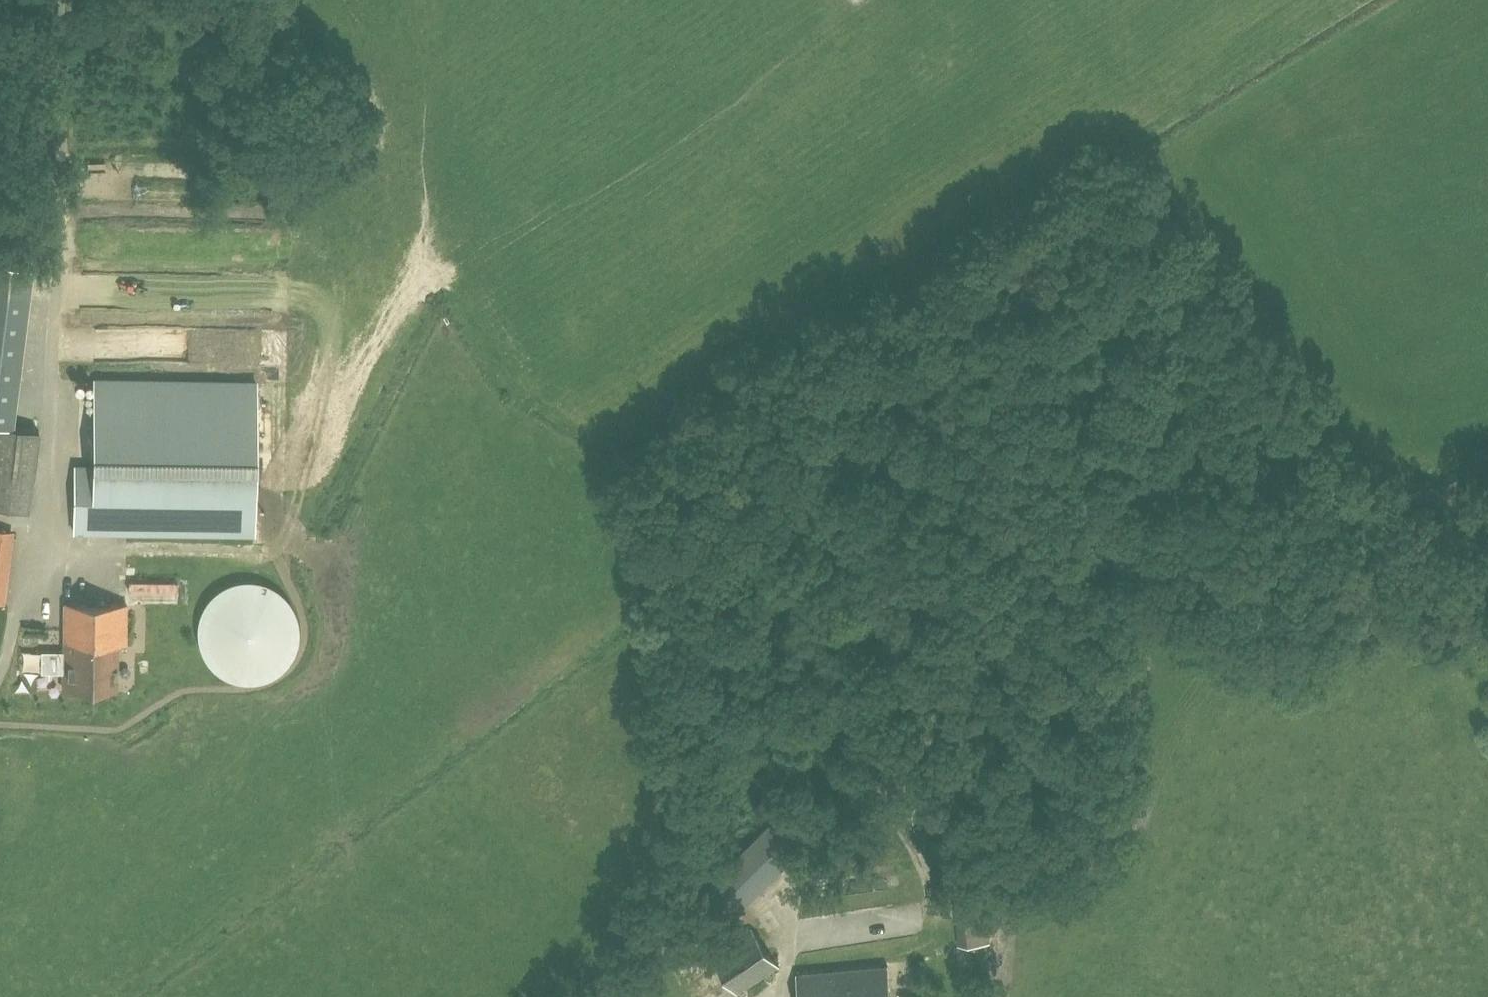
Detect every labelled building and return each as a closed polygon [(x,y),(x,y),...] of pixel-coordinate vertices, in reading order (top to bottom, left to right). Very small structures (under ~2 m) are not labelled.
[(236,301),(234,282),(224,283),(226,302),(236,301)] [(253,537),(256,380),(91,377),(90,465),(72,464),(71,534),(253,537)] [(13,427),(19,384),(0,382),(0,426),(13,427)] [(39,431),(13,427),(0,426),(0,508),(28,511),(39,431)] [(13,531),(0,530),(0,603),(5,604),(13,531)] [(57,652),(57,672),(63,672),(63,689),(117,689),(117,650),(129,650),(129,644),(132,644),(132,604),(124,604),(64,603),(63,652),(57,652)] [(700,891),(729,924),(800,851),(770,820),(700,891)] [(987,936),(986,910),(960,911),(962,937),(987,936)] [(752,928),(711,955),(737,994),(778,967),(752,928)] [(798,975),(800,996),(890,996),(888,967),(798,975)]
